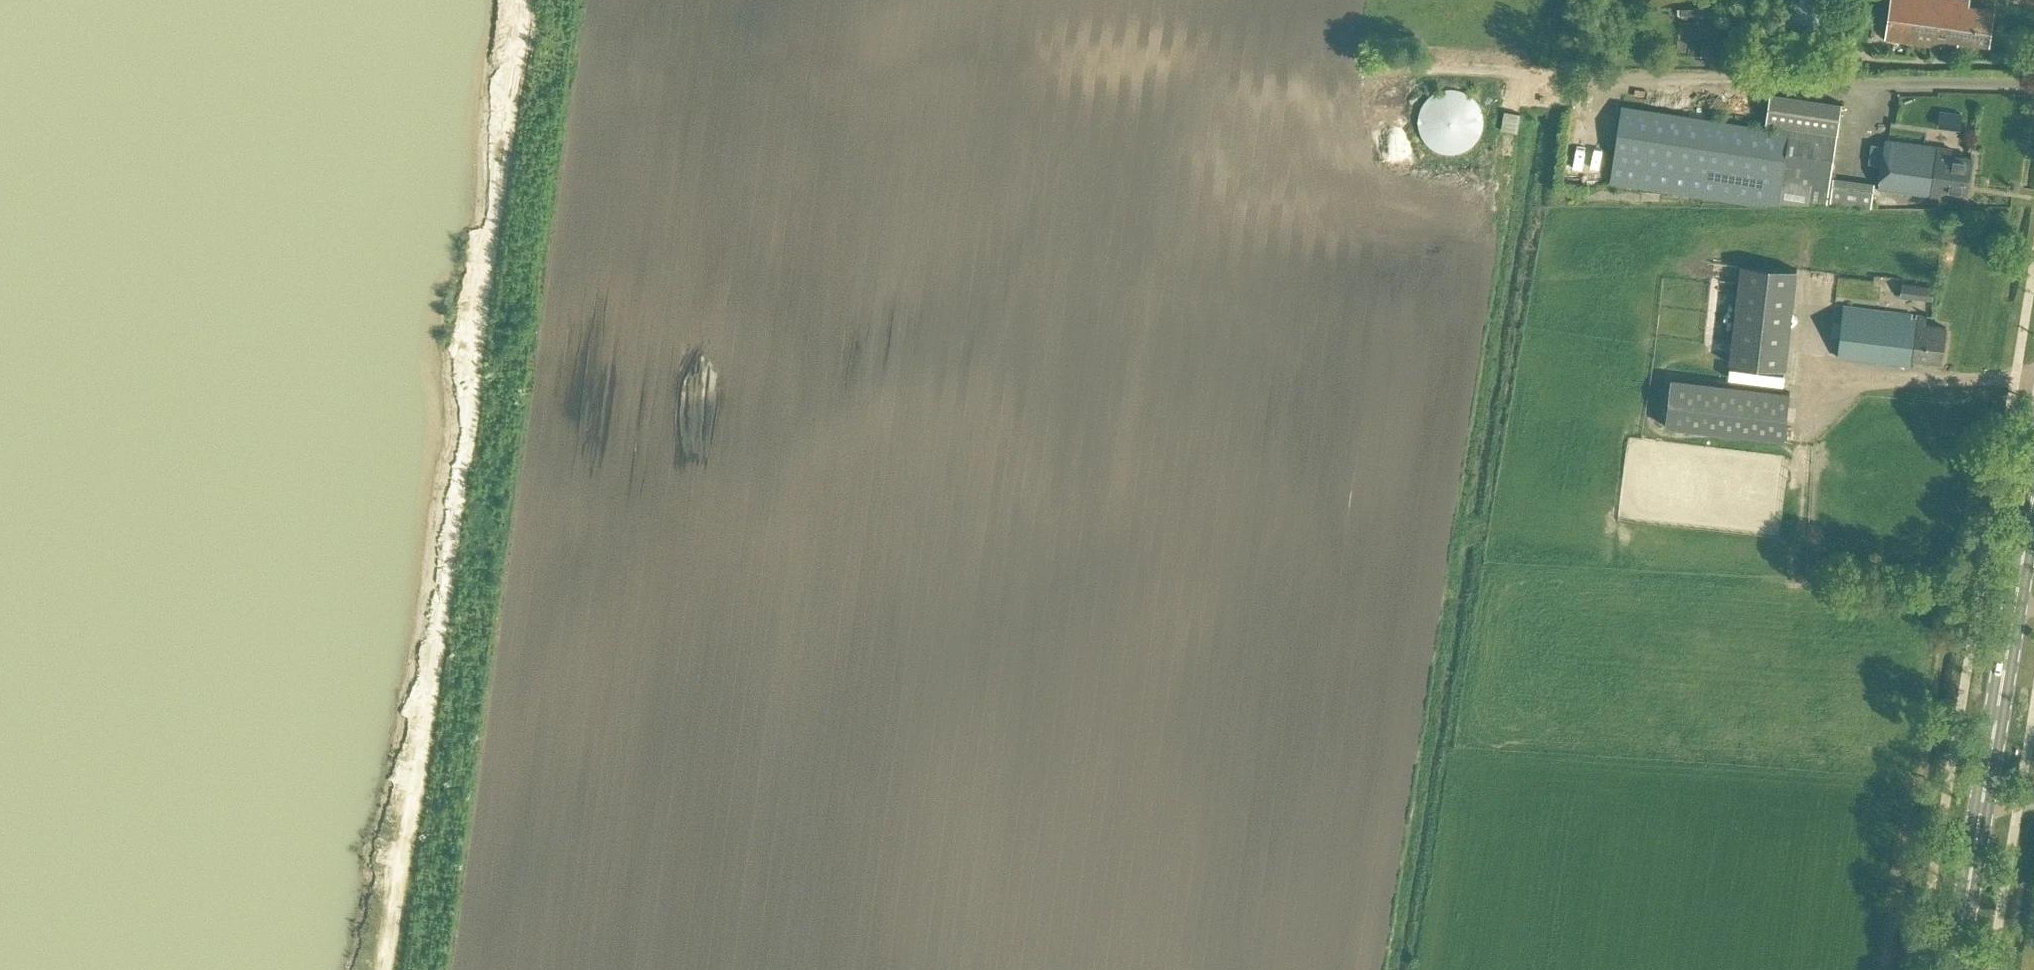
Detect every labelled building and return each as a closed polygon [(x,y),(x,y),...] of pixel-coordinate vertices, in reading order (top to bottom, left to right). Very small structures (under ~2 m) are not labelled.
[(1786,21),(1800,46),(1828,45),(1844,21),(1833,0),(1798,0),(1786,21)] [(1888,12),(1992,27),(1994,9),(1969,6),(1970,0),(1890,0),(1888,12)] [(1707,15),(1706,6),(1682,8),(1682,16),(1707,15)] [(1989,45),(1992,27),(1888,12),(1885,38),(1934,46),(1935,42),(1958,45),(1958,41),(1989,45)] [(1472,152),(1486,97),(1432,84),(1418,139),(1472,152)] [(1780,131),(1621,106),(1610,182),(1747,203),(1781,202),(1781,200),(1799,205),(1809,203),(1810,199),(1827,201),(1842,103),(1770,92),(1766,122),(1781,124),(1780,131)] [(1885,138),(1878,187),(1940,196),(1941,189),(1967,193),(1972,157),(1951,154),(1952,148),(1885,138)] [(1847,181),(1833,179),(1830,199),(1844,201),(1847,181)] [(1861,183),(1847,181),(1844,201),(1858,203),(1861,183)] [(1875,185),(1861,183),(1858,203),(1872,205),(1875,185)] [(1741,263),(1730,362),(1785,369),(1797,269),(1741,263)] [(1934,287),(1902,283),(1900,296),(1933,299),(1934,287)] [(1926,315),(1843,305),(1837,356),(1911,365),(1912,358),(1942,362),(1947,327),(1925,324),(1926,315)] [(1790,391),(1671,377),(1665,425),(1785,439),(1790,391)]
